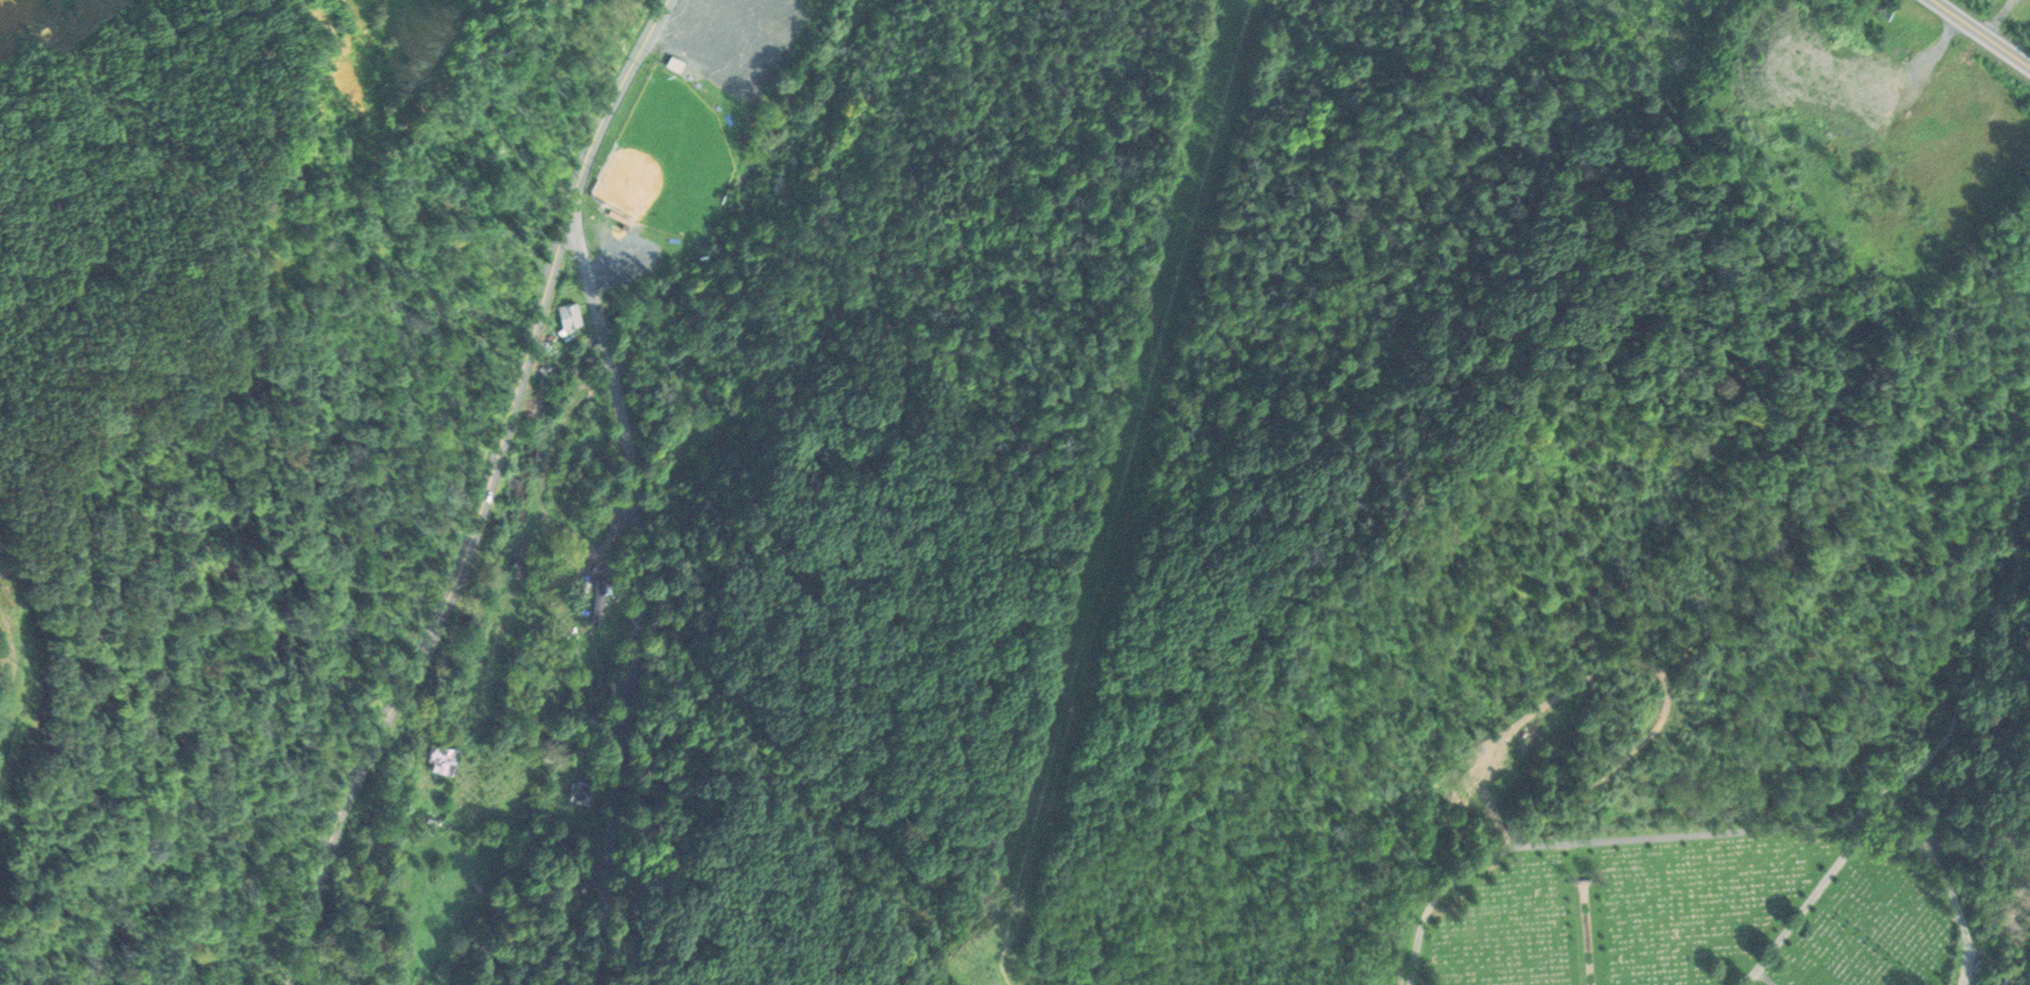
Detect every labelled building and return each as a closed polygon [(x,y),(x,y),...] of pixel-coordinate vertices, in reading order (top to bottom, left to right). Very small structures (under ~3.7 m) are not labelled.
[(664,64),(678,70),(682,61),(668,55),(664,64)] [(561,329),(582,323),(575,300),(554,306),(561,329)]
